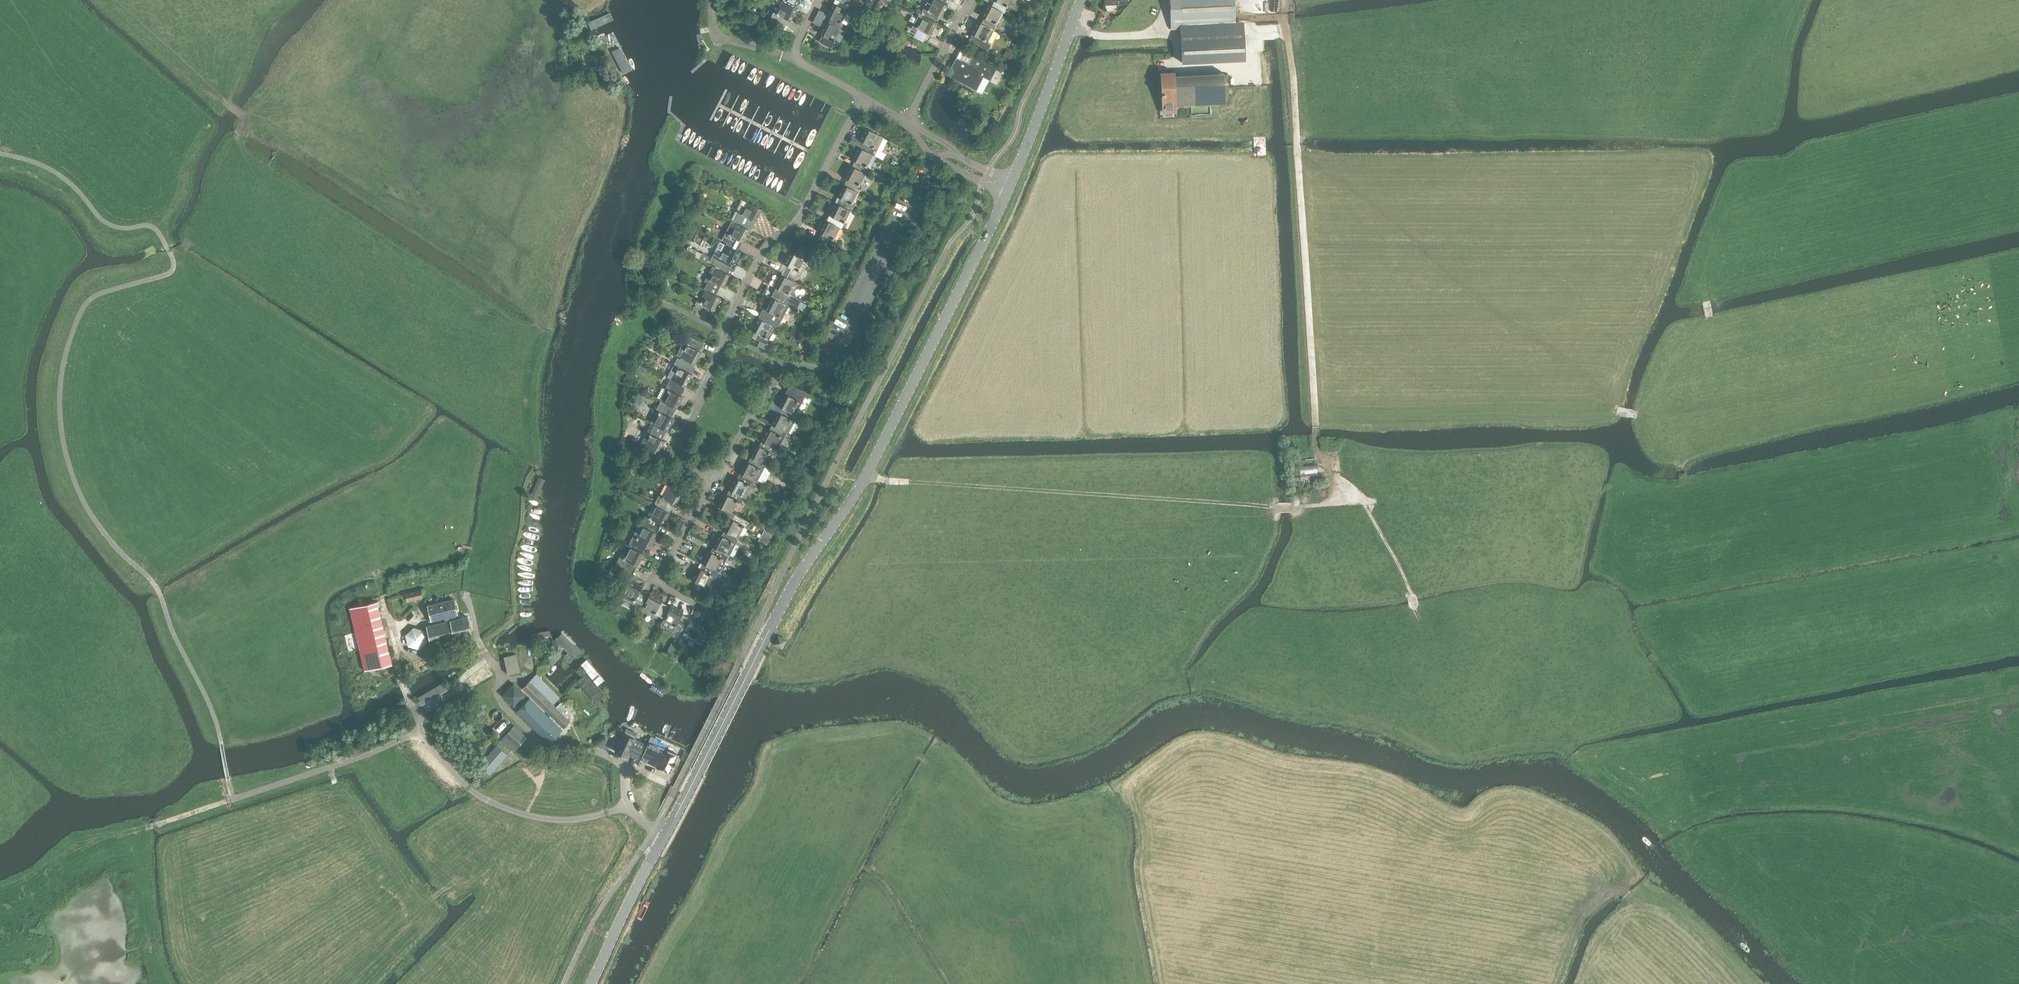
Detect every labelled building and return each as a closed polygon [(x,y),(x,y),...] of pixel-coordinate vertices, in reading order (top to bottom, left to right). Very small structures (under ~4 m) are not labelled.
[(846,3),(844,6),(850,9),(855,0),(840,0),(846,3)] [(923,15),(935,21),(938,16),(941,17),(948,5),(947,4),(938,0),(928,0),(922,11),(924,13),(923,15)] [(992,6),(1002,11),(1005,12),(1006,10),(1008,11),(1010,7),(1006,5),(1009,0),(994,0),(995,0),(992,6)] [(1182,63),(1245,60),(1243,25),(1234,25),(1233,0),(1170,0),(1171,28),(1180,27),(1182,63)] [(797,8),(796,8),(783,1),(782,1),(776,12),(774,11),(766,24),(771,27),(773,24),(782,29),(787,19),(790,21),(797,8)] [(820,10),(816,16),(840,28),(843,23),(841,22),(847,10),(832,2),(827,13),(820,10)] [(983,17),(981,22),(993,29),(994,27),(997,28),(999,24),(996,22),(1002,11),(992,6),(987,3),(981,16),(983,17)] [(935,21),(923,15),(919,13),(913,24),(911,28),(913,29),(911,32),(924,39),(927,33),(930,35),(937,22),(935,21)] [(840,28),(816,16),(812,23),(821,28),(818,33),(822,35),(819,39),(831,46),(832,44),(835,46),(837,42),(839,43),(845,31),(840,28)] [(994,30),(993,29),(981,22),(976,20),(969,32),(982,39),(979,45),(987,49),(988,46),(986,45),(994,30)] [(611,55),(620,73),(627,70),(618,52),(611,55)] [(955,66),(950,76),(976,90),(983,76),(990,80),(996,67),(973,55),(968,63),(958,58),(954,65),(955,66)] [(1173,75),(1173,72),(1161,72),(1162,92),(1161,92),(1161,95),(1164,95),(1165,112),(1175,111),(1175,105),(1225,103),(1224,73),(1173,75)] [(858,146),(872,154),(875,155),(884,137),(880,135),(865,128),(859,140),(860,140),(858,146)] [(854,160),(851,166),(865,173),(868,167),(866,166),(872,154),(858,146),(851,158),(854,160)] [(847,179),(844,184),(858,191),(859,192),(862,186),(859,184),(865,173),(851,166),(850,165),(844,177),(847,179)] [(839,197),(837,203),(850,210),(851,211),(855,205),(851,203),(858,191),(844,184),(843,183),(836,196),(839,197)] [(738,217),(735,222),(748,229),(753,220),(755,221),(762,209),(747,201),(741,213),(738,211),(736,215),(738,217)] [(829,215),(827,220),(839,226),(839,227),(841,228),(843,226),(845,227),(847,224),(844,222),(850,210),(837,203),(836,202),(829,215)] [(839,226),(827,220),(825,219),(818,232),(833,239),(831,243),(834,244),(836,240),(833,239),(833,238),(839,227),(839,226)] [(727,242),(726,244),(735,249),(739,240),(742,242),(749,229),(748,229),(735,222),(732,220),(722,240),(727,242)] [(691,241),(698,245),(703,236),(696,232),(691,241)] [(716,265),(715,267),(727,273),(733,264),(739,251),(735,249),(726,244),(725,244),(718,255),(716,254),(714,253),(709,262),(716,265)] [(787,265),(782,274),(793,280),(797,274),(799,275),(801,272),(807,260),(790,251),(784,263),(787,265)] [(699,258),(706,262),(709,256),(702,253),(699,258)] [(707,282),(703,289),(705,290),(706,290),(715,294),(720,285),(723,286),(730,275),(727,273),(715,267),(712,266),(707,277),(704,281),(707,282)] [(777,288),(772,297),(789,306),(790,304),(797,308),(802,299),(794,295),(793,293),(799,283),(793,280),(782,274),(781,273),(774,286),(777,288)] [(705,290),(703,289),(700,287),(697,292),(703,296),(700,302),(697,300),(694,304),(700,307),(702,304),(714,310),(720,297),(715,294),(706,290),(705,290)] [(765,309),(759,318),(776,327),(777,325),(778,326),(789,306),(772,297),(771,296),(764,309),(765,309)] [(884,318),(887,312),(876,307),(873,312),(884,318)] [(776,327),(759,318),(758,318),(751,330),(759,334),(756,339),(760,341),(757,345),(767,350),(770,344),(767,343),(772,333),(779,335),(782,330),(776,327)] [(659,328),(667,332),(671,325),(663,321),(659,328)] [(681,357),(690,361),(695,364),(701,351),(705,343),(690,336),(687,334),(677,355),(681,357)] [(667,377),(669,378),(670,377),(671,378),(684,386),(685,386),(692,374),(689,373),(693,365),(689,363),(690,361),(681,357),(681,358),(678,357),(678,358),(667,377)] [(647,368),(640,365),(637,370),(644,374),(647,368)] [(668,389),(661,400),(661,401),(676,408),(683,396),(680,395),(684,386),(671,378),(670,377),(669,378),(666,383),(667,384),(665,388),(668,389)] [(633,392),(628,390),(625,395),(631,398),(633,392)] [(777,405),(780,406),(792,413),(792,412),(796,414),(805,397),(807,398),(809,394),(802,390),(796,399),(784,393),(777,405)] [(650,422),(651,422),(666,430),(667,431),(673,419),(671,418),(676,408),(661,401),(661,400),(660,400),(656,410),(650,422)] [(770,423),(772,424),(784,430),(788,433),(798,415),(796,414),(792,412),(792,413),(780,406),(778,411),(777,411),(770,423)] [(666,430),(651,422),(648,428),(649,428),(647,432),(640,443),(643,445),(658,454),(665,443),(661,440),(666,430)] [(761,441),(773,447),(776,449),(786,433),(783,432),(784,430),(772,424),(769,429),(767,427),(760,440),(761,441)] [(749,456),(751,457),(762,463),(764,464),(770,452),(773,453),(775,450),(772,448),(773,447),(761,441),(759,445),(756,444),(749,456)] [(740,473),(752,479),(756,481),(762,470),(764,466),(762,465),(762,463),(751,457),(748,462),(745,460),(739,472),(740,473)] [(1298,459),(1299,466),(1293,467),(1293,481),(1300,480),(1300,483),(1310,482),(1309,475),(1318,473),(1317,464),(1315,465),(1315,458),(1298,459)] [(728,489),(729,489),(741,495),(743,496),(749,484),(752,486),(754,482),(751,481),(752,479),(740,473),(737,478),(735,476),(728,489)] [(657,504),(656,506),(669,512),(674,502),(676,504),(682,492),(667,484),(661,496),(659,494),(654,503),(657,504)] [(741,495),(729,489),(727,494),(724,493),(717,505),(733,513),(739,501),(741,502),(743,499),(740,497),(741,495)] [(644,525),(643,526),(655,532),(660,523),(662,525),(669,513),(669,512),(656,506),(655,505),(649,516),(646,515),(641,523),(644,525)] [(722,529),(724,531),(736,537),(743,525),(745,527),(749,521),(734,513),(731,518),(729,517),(722,529)] [(633,540),(630,546),(642,553),(647,544),(650,545),(656,533),(655,532),(643,526),(642,525),(636,536),(633,534),(631,539),(633,540)] [(714,546),(725,553),(729,555),(735,543),(738,539),(735,537),(736,537),(724,531),(721,535),(718,533),(712,546),(714,546)] [(642,553),(630,546),(626,544),(620,555),(615,565),(630,573),(635,565),(637,566),(643,553),(642,553)] [(701,562),(703,563),(715,569),(716,570),(722,558),(725,559),(727,556),(724,555),(725,553),(714,546),(711,551),(708,550),(701,562)] [(715,569),(703,563),(700,568),(697,566),(690,578),(705,586),(711,574),(714,576),(716,572),(714,571),(715,569)] [(738,572),(735,578),(744,583),(747,577),(738,572)] [(641,587),(629,581),(622,595),(634,601),(635,600),(641,603),(645,596),(639,592),(641,587)] [(732,600),(735,593),(725,587),(721,594),(732,600)] [(401,593),(403,601),(422,597),(421,589),(401,593)] [(653,616),(657,618),(658,615),(665,603),(661,601),(662,599),(650,592),(642,607),(654,613),(653,616)] [(426,626),(430,643),(471,634),(467,616),(456,619),(455,615),(458,615),(454,598),(427,604),(431,621),(437,620),(444,618),(449,617),(450,619),(450,621),(426,626)] [(391,663),(381,619),(377,601),(350,607),(354,626),(364,669),(371,667),(391,663)] [(683,611),(671,605),(662,624),(673,630),(674,627),(681,630),(685,621),(679,618),(683,611)] [(709,613),(704,621),(713,626),(718,618),(709,613)] [(711,631),(702,627),(703,624),(691,617),(683,632),(695,638),(694,641),(698,643),(699,640),(705,643),(711,631)] [(424,630),(413,627),(405,634),(408,645),(418,648),(426,641),(424,630)] [(782,648),(786,640),(780,637),(778,636),(774,644),(782,648)] [(672,642),(667,652),(673,655),(679,641),(675,639),(673,642),(672,642)] [(516,653),(504,656),(508,674),(520,671),(516,653)] [(536,674),(522,687),(562,727),(569,720),(552,703),(559,697),(536,674)] [(443,681),(417,697),(421,704),(434,697),(447,689),(443,681)] [(514,683),(502,694),(514,706),(526,694),(514,683)] [(561,729),(530,698),(517,711),(548,742),(561,729)] [(561,702),(556,706),(562,712),(566,708),(561,702)] [(501,739),(513,751),(526,737),(514,725),(501,739)] [(618,736),(613,747),(616,748),(615,751),(626,756),(629,751),(632,753),(631,755),(637,758),(645,743),(635,738),(623,732),(621,737),(618,736)] [(648,741),(640,759),(670,772),(678,754),(665,749),(666,745),(654,740),(653,743),(648,741)] [(479,764),(489,773),(507,754),(497,745),(479,764)]
